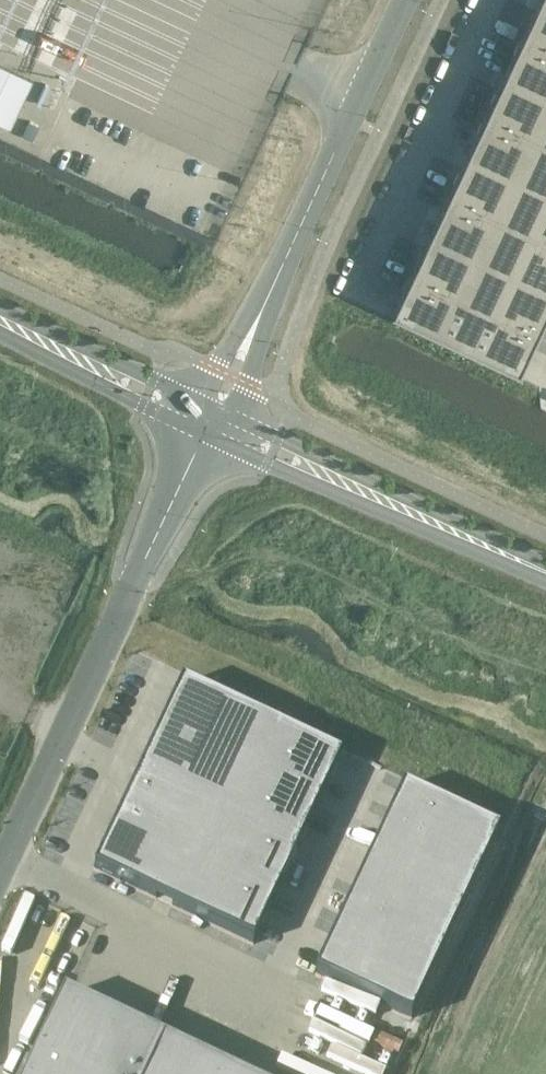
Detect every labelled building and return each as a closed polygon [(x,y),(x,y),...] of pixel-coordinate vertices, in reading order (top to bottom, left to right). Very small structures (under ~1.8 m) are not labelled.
[(391,307),(522,368),(522,366),(520,366),(538,327),(540,328),(540,326),(539,326),(545,311),(545,0),(536,0),(523,29),(522,28),(521,29),(522,30),(505,68),(503,67),(503,69),(504,69),(486,108),(485,107),(484,108),(485,109),(468,147),(466,147),(466,148),(467,149),(449,187),(448,186),(447,188),(449,188),(431,227),(429,226),(429,227),(430,228),(412,266),(411,266),(410,267),(412,267),(394,306),(392,305),(391,307)] [(35,76),(0,60),(0,118),(13,124),(35,76)] [(182,681),(94,869),(253,944),(341,757),(182,681)] [(403,786),(315,973),(411,1019),(499,831),(403,786)] [(27,1073),(231,1073),(64,995),(27,1073)]
